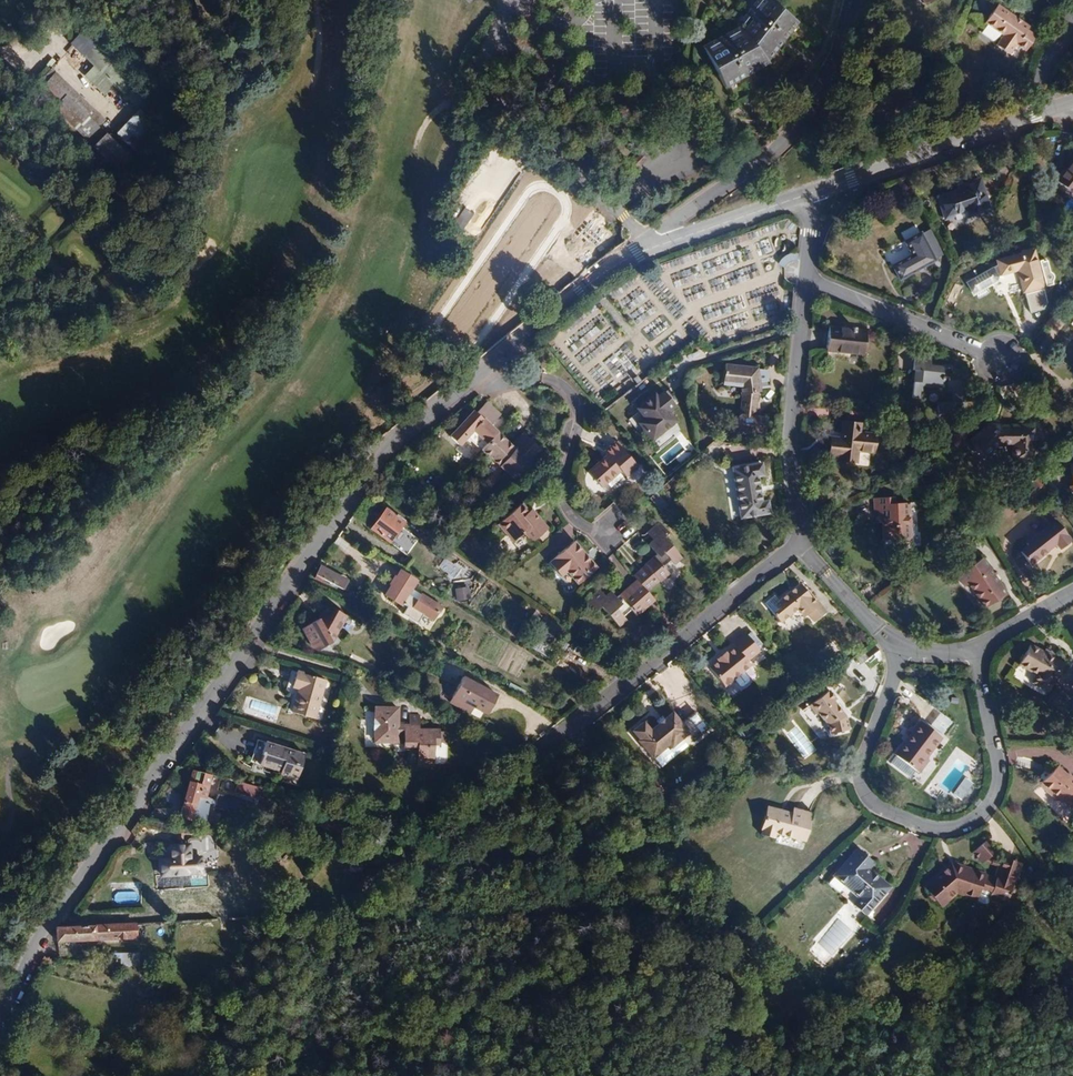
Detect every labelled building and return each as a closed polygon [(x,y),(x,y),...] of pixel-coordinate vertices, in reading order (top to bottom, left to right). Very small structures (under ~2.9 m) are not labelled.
[(790,21),(763,0),(756,0),(733,28),(735,30),(698,48),(716,85),(761,62),(759,60),(790,21)] [(1038,26),(1034,23),(1035,20),(1004,0),(995,0),(985,15),(1005,28),(999,37),(1013,45),(1018,37),(1027,42),(1038,26)] [(93,66),(85,75),(106,95),(122,77),(114,70),(121,63),(83,28),(69,44),(93,66)] [(46,102),(59,90),(48,78),(35,90),(46,102)] [(115,153),(59,90),(46,102),(102,165),(115,153)] [(120,132),(134,145),(155,121),(141,109),(120,132)] [(713,159),(731,148),(725,139),(708,150),(713,159)] [(1057,178),(1072,190),(1072,189),(1072,159),(1057,178)] [(991,204),(981,173),(965,178),(967,183),(939,192),(946,213),(979,203),(981,207),(991,204)] [(463,229),(474,213),(464,207),(454,223),(463,229)] [(905,275),(941,255),(926,227),(910,236),(917,249),(897,259),(905,275)] [(1038,281),(1030,246),(994,254),(998,267),(1012,264),(1018,286),(1038,281)] [(792,252),(777,261),(781,268),(796,259),(792,252)] [(1048,275),(1045,260),(1039,262),(1041,276),(1048,275)] [(630,315),(638,325),(657,310),(649,300),(630,315)] [(865,350),(871,324),(834,316),(828,342),(865,350)] [(946,373),(945,363),(924,358),(926,349),(909,345),(906,358),(908,362),(903,387),(909,388),(911,381),(914,381),(915,376),(923,376),(924,373),(935,375),(936,373),(938,373),(939,371),(941,371),(942,386),(944,385),(945,397),(929,398),(930,410),(957,408),(957,397),(960,396),(959,380),(956,380),(956,374),(946,373)] [(759,389),(754,364),(720,363),(720,371),(719,371),(718,379),(737,380),(739,391),(741,391),(741,411),(754,412),(756,389),(759,389)] [(676,422),(667,413),(674,407),(662,393),(655,398),(653,395),(635,410),(637,413),(627,422),(640,436),(643,433),(652,442),(676,422)] [(512,440),(493,422),(502,412),(488,399),(478,409),(476,407),(444,440),(455,448),(463,440),(478,453),(483,447),(516,476),(543,445),(529,432),(518,445),(512,440)] [(764,432),(765,413),(754,412),(741,411),(739,411),(729,420),(728,430),(764,432)] [(850,455),(853,441),(867,444),(871,428),(856,425),(858,417),(841,414),(837,431),(828,429),(824,448),(838,450),(837,453),(850,455)] [(1019,454),(1022,423),(988,421),(987,436),(1002,437),(1001,452),(1019,454)] [(518,445),(529,432),(523,428),(512,440),(518,445)] [(602,489),(622,472),(627,478),(639,467),(616,441),(604,452),(607,456),(588,472),(602,489)] [(1043,462),(1052,455),(1046,448),(1033,458),(1039,465),(1043,462)] [(1048,468),(1057,461),(1052,455),(1043,462),(1048,468)] [(760,510),(759,482),(765,482),(764,471),(735,472),(739,524),(766,523),(766,510),(760,510)] [(901,534),(898,497),(883,498),(882,492),(868,493),(868,507),(872,507),(874,535),(887,534),(888,538),(891,541),(894,541),(897,537),(897,534),(901,534)] [(674,515),(655,493),(649,498),(668,520),(674,515)] [(549,531),(536,516),(532,519),(528,514),(522,506),(498,525),(512,543),(524,534),(532,544),(549,531)] [(532,519),(536,516),(532,510),(528,514),(532,519)] [(407,528),(387,513),(372,534),(393,548),(405,532),(407,528)] [(1042,544),(1050,537),(1056,544),(1067,535),(1050,515),(1021,539),(1023,541),(1015,547),(1025,560),(1043,546),(1042,544)] [(662,568),(668,563),(672,567),(680,559),(662,539),(667,534),(657,523),(645,533),(651,540),(647,544),(655,553),(642,564),(644,567),(658,582),(659,584),(669,576),(662,568)] [(423,544),(405,532),(393,548),(410,560),(423,544)] [(602,568),(580,542),(555,562),(567,576),(573,571),(583,584),(602,568)] [(1001,588),(976,552),(952,568),(960,581),(964,578),(981,602),(1001,588)] [(456,581),(467,567),(458,560),(455,565),(445,557),(438,566),(456,581)] [(335,586),(340,577),(324,567),(318,576),(335,586)] [(645,592),(658,582),(644,567),(632,576),(639,584),(645,592)] [(409,598),(418,584),(401,573),(384,598),(402,610),(403,608),(407,611),(402,618),(417,628),(423,619),(433,625),(441,611),(421,598),(417,603),(409,598)] [(454,600),(467,600),(467,580),(453,581),(454,600)] [(645,592),(639,584),(628,593),(642,610),(653,601),(645,592)] [(818,616),(808,603),(806,605),(791,587),(770,604),(765,599),(756,607),(772,627),(783,618),(793,618),(796,621),(799,618),(806,626),(818,616)] [(632,618),(642,610),(628,593),(617,602),(609,592),(604,597),(598,591),(586,601),(595,612),(599,609),(617,628),(624,623),(620,618),(627,612),(632,618)] [(331,646),(346,619),(326,608),(317,621),(301,633),(315,650),(320,653),(331,646)] [(728,685),(744,670),(741,667),(755,655),(738,637),(725,649),(728,652),(721,658),(719,656),(709,665),(710,666),(703,674),(719,693),(723,693),(727,690),(728,685)] [(1061,662),(1027,641),(1015,661),(1033,672),(1029,679),(1044,688),(1061,662)] [(867,651),(861,644),(854,649),(861,656),(867,651)] [(875,651),(867,661),(874,666),(882,656),(875,651)] [(498,693),(459,674),(444,704),(468,715),(472,707),(487,714),(498,693)] [(312,728),(318,689),(284,682),(281,706),(288,707),(286,724),(312,728)] [(846,709),(834,695),(836,692),(829,683),(809,700),(816,709),(819,707),(829,719),(830,726),(848,724),(846,709)] [(442,736),(442,734),(422,734),(422,720),(412,720),(412,730),(412,733),(407,733),(400,733),(400,713),(378,713),(378,746),(407,746),(407,751),(412,751),(412,761),(421,761),(421,764),(427,764),(427,767),(438,767),(438,749),(442,749),(442,736)] [(666,754),(681,741),(687,748),(704,734),(690,718),(675,730),(666,719),(644,738),(637,730),(626,739),(633,747),(632,749),(647,766),(663,752),(666,754)] [(795,718),(783,724),(802,759),(814,752),(795,718)] [(923,755),(938,735),(919,719),(893,752),(917,770),(927,758),(923,755)] [(450,749),(450,736),(442,736),(442,749),(450,749)] [(294,789),(301,764),(253,750),(247,771),(279,780),(277,784),(294,789)] [(896,769),(910,777),(915,769),(901,761),(896,769)] [(1071,771),(1069,773),(1054,761),(1037,780),(1054,795),(1056,793),(1068,804),(1069,803),(1072,798),(1072,772),(1071,771)] [(193,826),(198,809),(233,818),(243,808),(214,801),(212,807),(200,799),(213,781),(180,772),(173,782),(188,786),(165,819),(178,822),(179,819),(185,821),(184,824),(193,826)] [(255,804),(258,792),(234,786),(231,797),(255,804)] [(803,844),(811,816),(791,811),(790,815),(765,808),(759,832),(760,832),(759,836),(773,840),(774,836),(803,844)] [(981,862),(995,851),(985,839),(971,851),(981,862)] [(176,866),(165,867),(166,881),(207,879),(205,865),(193,866),(192,851),(175,852),(176,866)] [(863,919),(887,891),(865,873),(861,869),(866,862),(855,853),(837,875),(847,884),(843,890),(858,903),(852,910),(863,919)] [(865,873),(871,867),(866,862),(861,869),(865,873)] [(1004,904),(1010,885),(992,879),(990,884),(980,881),(981,877),(947,867),(919,890),(934,908),(950,895),(973,902),(977,891),(987,894),(986,898),(1004,904)] [(847,884),(837,875),(832,880),(843,890),(847,884)] [(210,908),(209,902),(215,901),(214,894),(196,895),(197,909),(210,908)] [(93,925),(93,940),(136,939),(136,924),(93,925)] [(53,925),(53,941),(93,940),(93,925),(53,925)] [(114,952),(114,967),(139,967),(139,952),(114,952)]
